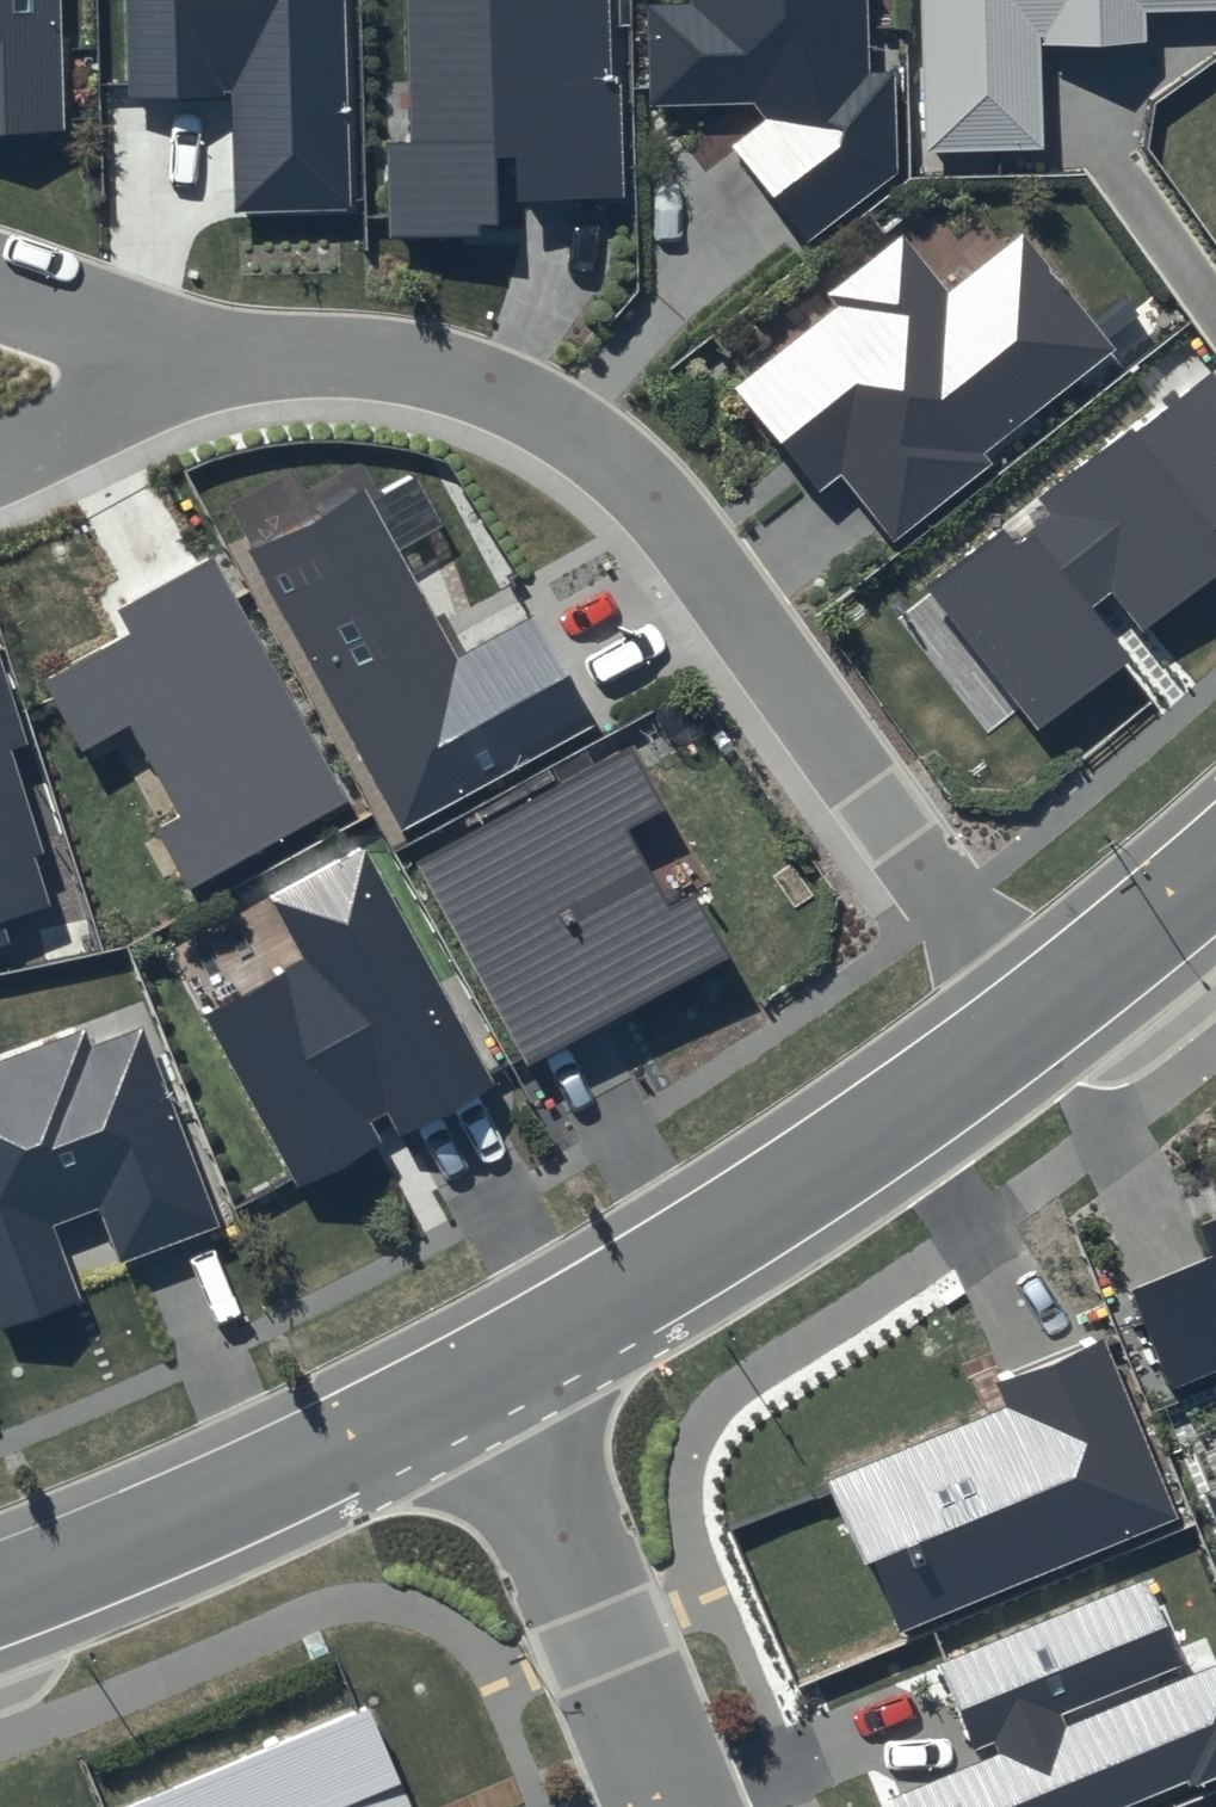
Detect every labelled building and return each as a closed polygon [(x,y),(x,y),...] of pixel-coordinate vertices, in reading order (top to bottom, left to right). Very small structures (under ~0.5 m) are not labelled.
[(64,129),(61,0),(0,0),(0,131),(64,129)] [(128,98),(232,94),(234,210),(353,207),(345,0),(128,0),(128,98)] [(409,142),(385,143),(388,236),(503,233),(501,156),(514,157),(515,199),(622,196),(615,0),(407,0),(409,142)] [(648,2),(653,105),(753,103),(766,117),(730,148),(805,245),(899,171),(894,71),(868,72),(867,0),(683,0),(648,2)] [(926,151),(1044,149),(1042,42),(1146,40),(1146,13),(1215,11),(1215,0),(920,0),(926,151)] [(836,309),(736,388),(819,494),(842,477),(894,542),(993,464),(985,454),(1115,349),(1023,234),(946,295),(900,237),(826,297),(836,309)] [(926,586),(1037,733),(1132,661),(1091,606),(1112,591),(1141,631),(1215,575),(1215,533),(1214,530),(1215,529),(1215,378),(1208,368),(926,586)] [(364,489),(251,551),(403,833),(600,726),(533,617),(458,658),(364,489)] [(212,559),(118,610),(131,633),(44,682),(82,751),(128,725),(180,817),(156,832),(188,890),(346,802),(212,559)] [(11,941),(5,922),(51,907),(35,856),(44,853),(10,752),(28,746),(0,665),(0,945),(11,941)] [(671,909),(626,829),(664,809),(632,746),(416,861),(528,1066),(731,957),(696,897),(671,909)] [(303,957),(203,1015),(301,1198),(494,1085),(359,846),(269,897),(303,957)] [(0,1061),(0,1331),(82,1299),(55,1225),(100,1207),(120,1261),(218,1223),(141,1029),(90,1048),(83,1030),(0,1061)] [(1201,1227),(1213,1257),(1134,1289),(1175,1386),(1215,1369),(1215,1221),(1201,1227)] [(1179,1521),(1101,1334),(995,1378),(1008,1407),(831,1481),(897,1639),(1179,1521)] [(1205,1494),(1215,1521),(1215,1489),(1205,1494)] [(934,1664),(972,1753),(994,1744),(997,1752),(887,1798),(890,1806),(1121,1806),(1188,1779),(1192,1788),(1215,1778),(1215,1665),(1067,1728),(1061,1715),(1186,1663),(1148,1574),(934,1664)] [(127,1806),(411,1806),(368,1708),(127,1806)]
